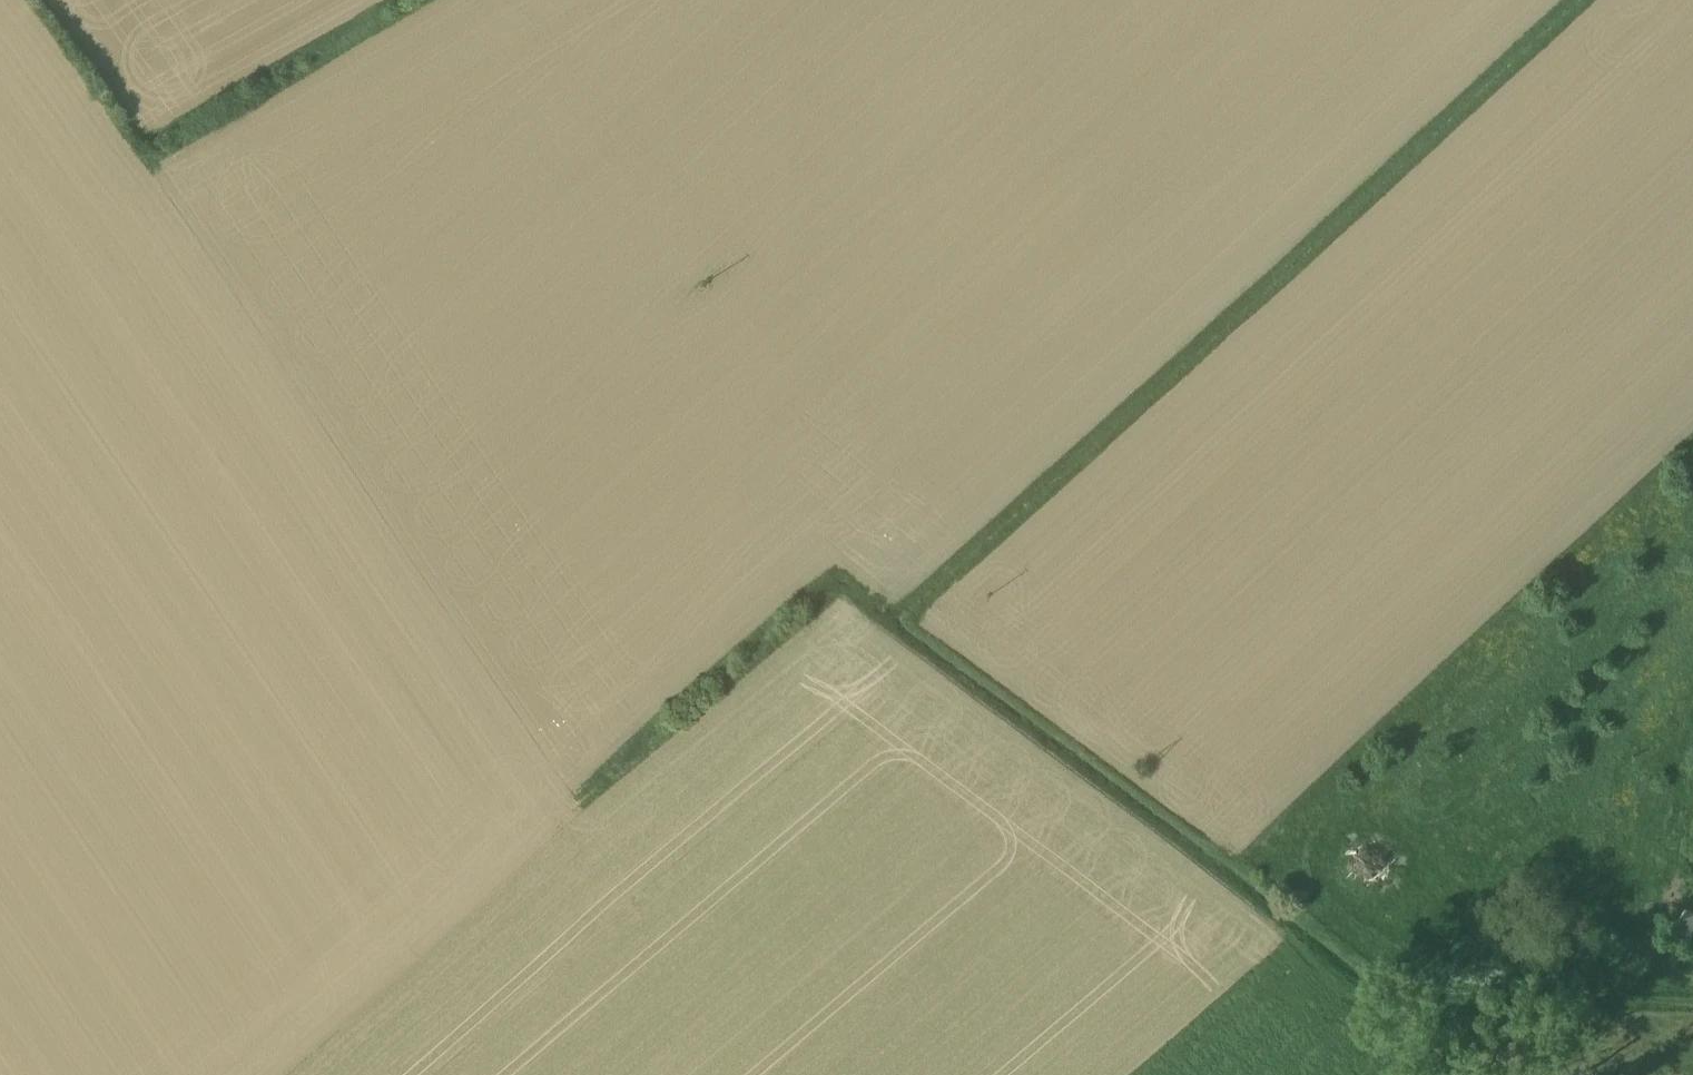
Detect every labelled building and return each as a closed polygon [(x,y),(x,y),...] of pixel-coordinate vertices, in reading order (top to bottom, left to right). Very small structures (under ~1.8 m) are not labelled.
[(1674,931),(1688,940),(1692,932),(1692,912),(1686,909),(1674,931)]
